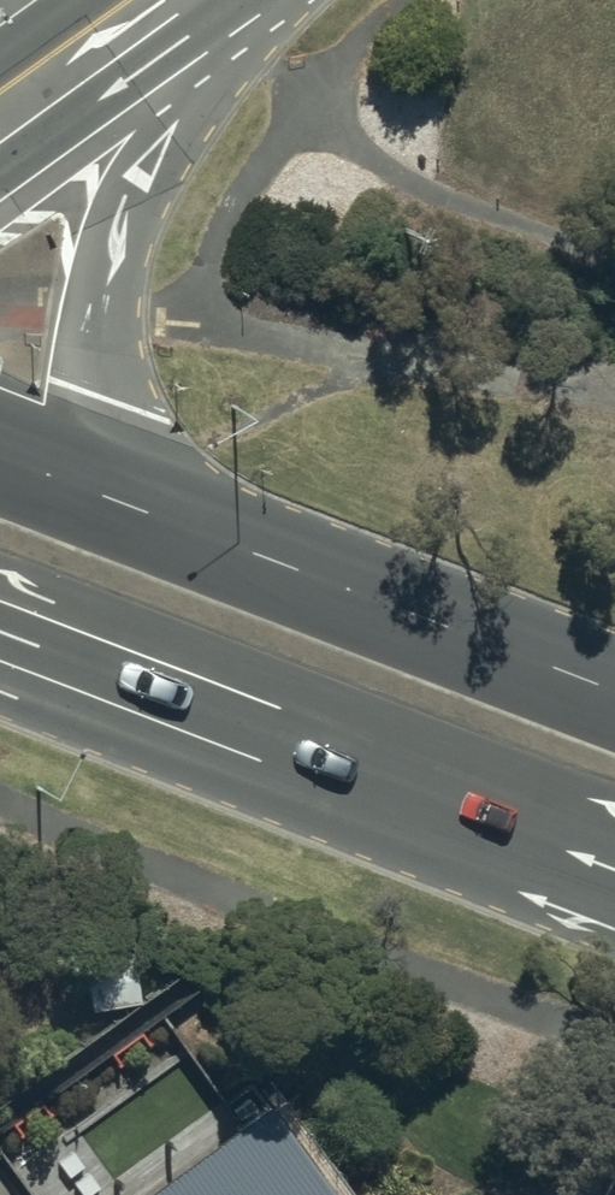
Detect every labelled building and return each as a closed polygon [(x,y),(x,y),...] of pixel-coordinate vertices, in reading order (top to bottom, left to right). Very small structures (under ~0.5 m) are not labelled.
[(87,952),(93,1010),(141,1005),(135,947),(87,952)] [(281,1097),(145,1194),(352,1194),(281,1097)]
